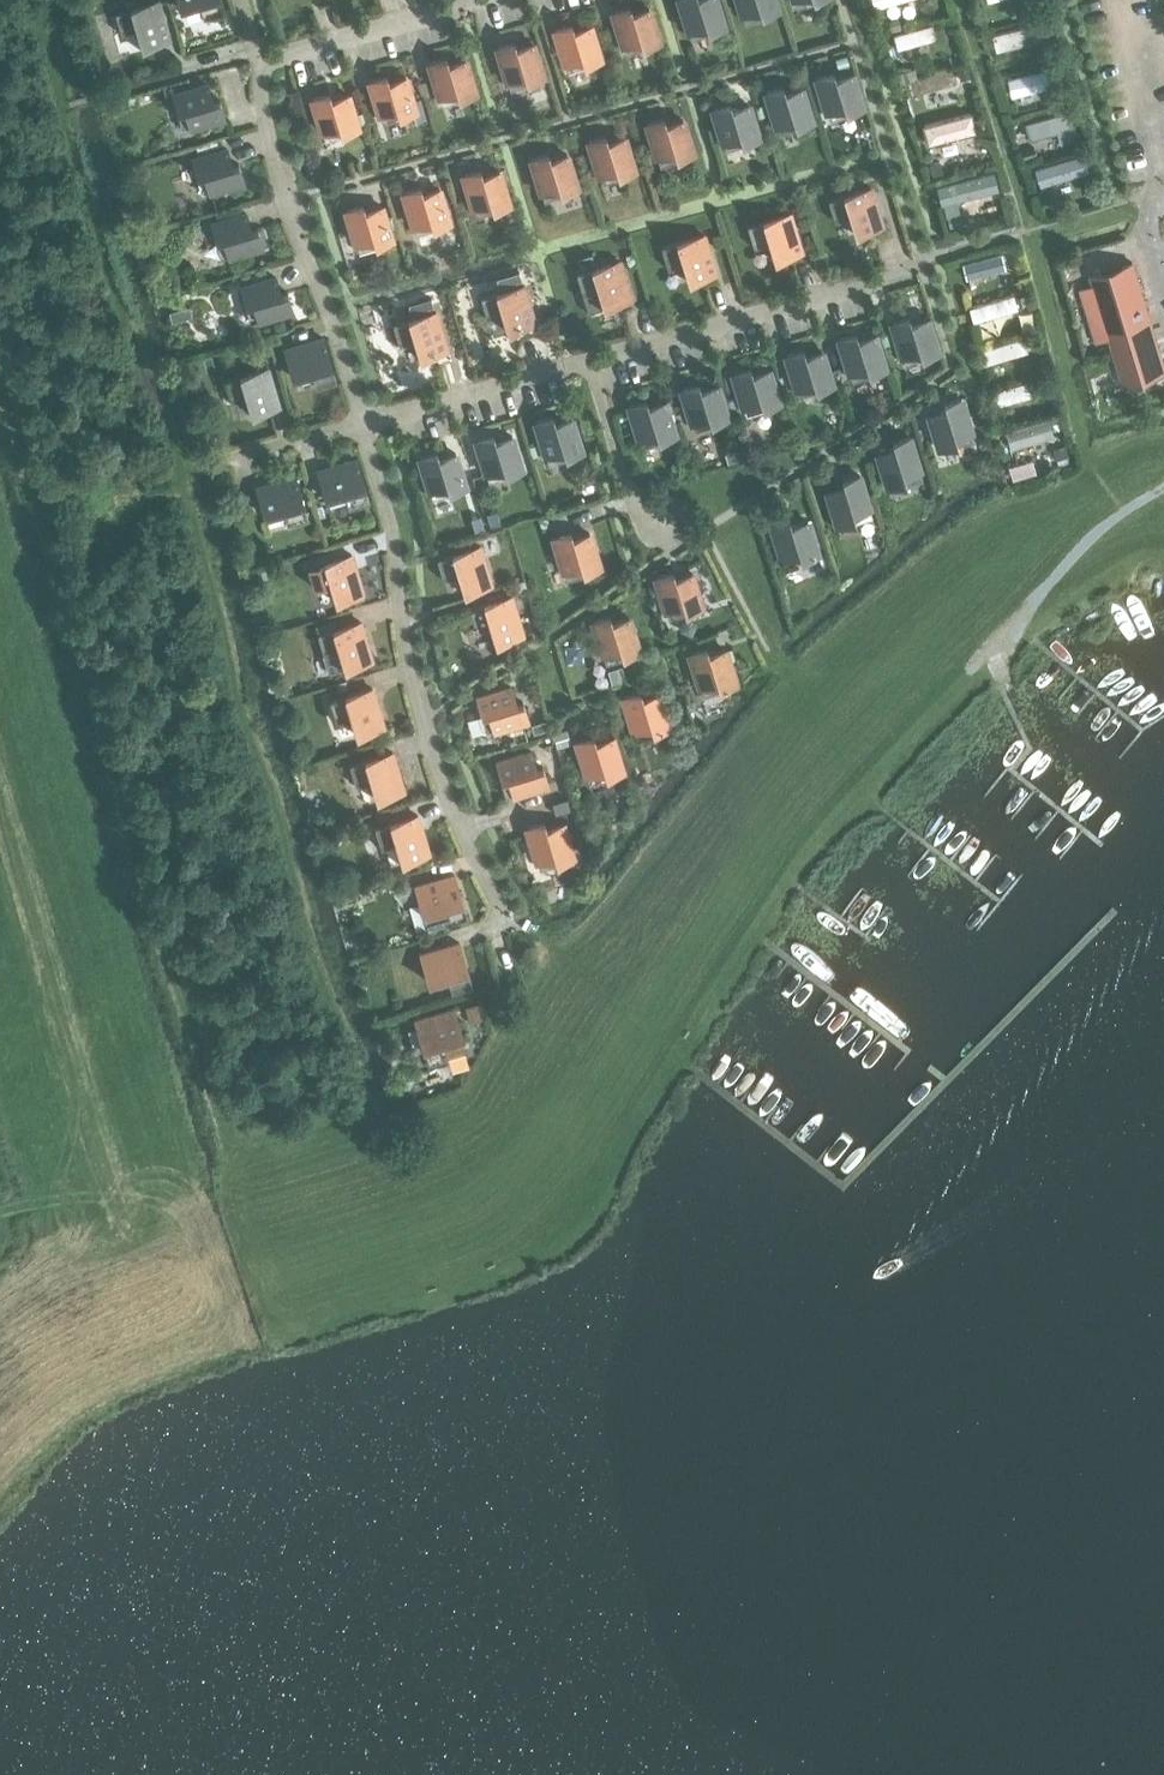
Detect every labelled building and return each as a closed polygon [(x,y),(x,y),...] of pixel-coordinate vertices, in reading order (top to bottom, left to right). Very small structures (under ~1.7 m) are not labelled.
[(115,12),(122,33),(137,28),(142,46),(170,38),(158,0),(155,0),(115,12)] [(181,7),(199,2),(204,17),(225,10),(222,0),(179,0),(181,7)] [(689,30),(706,25),(708,31),(725,26),(717,0),(680,0),(689,30)] [(742,13),(759,8),(761,15),(778,9),(775,0),(738,0),(742,13)] [(630,5),(613,10),(624,45),(640,40),(642,46),(659,41),(649,6),(632,11),(630,5)] [(1043,36),(1040,20),(995,31),(998,47),(1043,36)] [(572,22),(555,28),(565,62),(582,57),(584,64),(601,58),(590,24),(574,29),(572,22)] [(937,37),(933,22),(894,33),(897,48),(937,37)] [(514,40),(497,45),(508,80),(524,75),(526,81),(544,76),(533,41),(516,46),(514,40)] [(447,56),(429,61),(440,96),(456,91),(458,97),(476,92),(465,57),(449,62),(447,56)] [(1050,84),(1046,69),(1010,78),(1013,93),(1050,84)] [(834,70),(816,75),(827,110),(843,105),(845,112),(863,106),(852,72),(836,77),(834,70)] [(954,87),(951,73),(912,82),(915,97),(954,87)] [(387,74),(370,79),(380,113),(397,109),(399,115),(412,111),(415,122),(426,119),(419,96),(413,98),(406,75),(389,80),(387,74)] [(187,109),(191,126),(226,116),(221,98),(215,100),(210,83),(175,93),(180,111),(187,109)] [(783,85),(766,90),(776,125),(793,119),(795,126),(812,121),(802,86),(785,91),(783,85)] [(329,91),(312,97),(322,131),(339,126),(341,133),(358,127),(357,123),(354,113),(348,93),(331,98),(329,91)] [(730,101),(713,106),(723,141),(740,136),(742,142),(759,137),(749,102),(732,107),(730,101)] [(1074,124),(1069,108),(1020,123),(1026,139),(1074,124)] [(361,111),(354,113),(357,123),(364,121),(361,111)] [(971,127),(967,113),(927,123),(931,137),(971,127)] [(664,116),(646,122),(657,156),(674,151),(676,157),(693,152),(682,117),(666,122),(664,116)] [(605,134),(588,139),(599,174),(615,169),(617,175),(635,170),(624,135),(607,140),(605,134)] [(205,174),(210,190),(245,180),(240,163),(233,165),(228,148),(194,158),(199,176),(205,174)] [(549,151),(531,157),(542,191),(558,186),(560,193),(578,187),(567,153),(551,158),(549,151)] [(1088,170),(1083,153),(1038,165),(1043,182),(1088,170)] [(483,174),(481,167),(463,173),(474,207),(490,202),(492,209),(510,203),(499,169),(483,174)] [(998,190),(994,171),(935,185),(940,203),(998,190)] [(871,185),(828,198),(835,219),(849,215),(855,233),(883,224),(871,185)] [(421,186),(403,191),(414,226),(430,221),(432,227),(450,222),(439,187),(423,192),(421,186)] [(363,203),(346,208),(356,243),(373,238),(375,244),(392,239),(382,205),(365,209),(363,203)] [(790,211),(747,224),(754,245),(769,241),(774,259),(802,250),(790,211)] [(223,238),(228,255),(263,245),(258,227),(252,229),(247,213),(212,223),(217,240),(223,238)] [(704,233),(661,246),(668,267),(683,263),(688,280),(716,272),(704,233)] [(592,252),(578,256),(581,266),(594,261),(592,252)] [(1001,268),(997,254),(965,262),(969,276),(1001,268)] [(619,259),(576,272),(588,311),(631,298),(619,259)] [(1133,260),(1092,273),(1094,279),(1080,283),(1096,338),(1110,334),(1125,383),(1163,371),(1163,362),(1133,260)] [(519,270),(497,277),(500,286),(522,278),(519,270)] [(253,301),(258,318),(293,308),(288,290),(281,292),(276,276),(242,286),(247,303),(253,301)] [(523,283),(481,296),(487,317),(502,313),(507,331),(535,322),(523,283)] [(1019,307),(1014,293),(969,306),(973,320),(1019,307)] [(430,297),(408,304),(410,312),(433,306),(430,297)] [(188,305),(167,311),(169,320),(190,315),(188,305)] [(436,310),(393,323),(399,344),(414,339),(420,357),(447,349),(436,310)] [(909,315),(892,321),(902,355),(919,350),(921,357),(938,351),(928,317),(911,322),(909,315)] [(856,332),(839,337),(849,372),(866,367),(868,373),(885,368),(875,333),(858,338),(856,332)] [(980,349),(984,363),(1028,350),(1024,336),(980,349)] [(311,371),(316,385),(337,379),(324,337),(285,348),(293,376),(311,371)] [(803,348),(786,353),(797,388),(813,383),(815,389),(833,384),(822,349),(805,354),(803,348)] [(267,366),(225,379),(231,400),(246,395),(251,414),(279,405),(267,366)] [(751,366),(733,372),(744,406),(760,401),(762,408),(780,403),(769,368),(753,373),(751,366)] [(1035,392),(1030,378),(994,389),(999,403),(1035,392)] [(699,382),(681,387),(692,422),(709,417),(711,423),(728,418),(717,383),(701,388),(699,382)] [(946,408),(929,413),(940,448),(957,443),(955,436),(972,431),(962,396),(944,402),(946,408)] [(629,403),(631,409),(640,438),(656,433),(658,439),(676,434),(665,399),(648,404),(647,398),(629,403)] [(553,414),(536,420),(546,454),(563,449),(565,456),(582,450),(572,416),(555,421),(553,414)] [(1049,420),(1005,433),(1011,453),(1054,439),(1049,420)] [(493,433),(476,438),(486,473),(503,468),(505,474),(522,469),(511,434),(495,439),(493,433)] [(894,447),(877,452),(888,486),(906,481),(904,475),(920,470),(909,435),(892,440),(894,447)] [(739,448),(725,452),(728,461),(742,457),(739,448)] [(437,450),(419,455),(430,490),(447,485),(449,491),(466,486),(455,451),(439,456),(437,450)] [(344,492),(349,506),(370,500),(357,457),(318,469),(326,497),(344,492)] [(844,485),(827,490),(838,525),(855,519),(853,513),(870,508),(859,473),(842,478),(844,485)] [(283,508),(287,523),(308,517),(296,474),(257,486),(265,514),(283,508)] [(790,517),(772,522),(782,557),(799,552),(801,559),(818,554),(808,519),(792,524),(790,517)] [(571,530),(553,535),(564,570),(580,565),(582,571),(600,566),(589,531),(573,536),(571,530)] [(480,544),(437,557),(443,578),(458,573),(464,591),(491,583),(480,544)] [(351,553),(309,565),(315,586),(330,582),(335,600),(363,592),(351,553)] [(673,569),(656,575),(666,609),(683,604),(685,611),(702,606),(692,571),(675,576),(673,569)] [(511,594),(469,607),(475,628),(490,624),(495,642),(523,633),(511,594)] [(610,614),(593,619),(603,654),(605,660),(622,655),(639,650),(629,615),(612,620),(610,614)] [(361,620),(318,632),(330,671),(372,659),(361,620)] [(707,646),(690,651),(700,686),(717,681),(719,687),(736,682),(725,647),(709,653),(707,646)] [(642,654),(631,657),(636,674),(647,671),(642,654)] [(622,665),(608,669),(612,683),(626,679),(622,665)] [(512,685),(476,695),(481,713),(488,711),(493,728),(529,718),(524,700),(517,702),(512,685)] [(372,686),(330,699),(336,720),(351,716),(356,734),(384,725),(372,686)] [(641,689),(623,695),(634,729),(650,724),(652,731),(670,725),(659,691),(643,696),(641,689)] [(544,718),(531,723),(534,732),(547,727),(544,718)] [(567,728),(553,732),(557,747),(571,742),(567,728)] [(594,734),(577,740),(587,774),(604,769),(606,775),(623,770),(612,736),(596,741),(594,734)] [(531,746),(495,757),(501,778),(500,779),(505,795),(512,793),(513,797),(549,785),(543,765),(537,766),(531,746)] [(392,751),(350,763),(356,784),(371,780),(376,798),(404,790),(392,751)] [(417,813),(375,826),(381,847),(396,843),(401,861),(429,852),(417,813)] [(556,861),(573,856),(563,822),(546,827),(544,820),(527,825),(537,860),(554,855),(556,861)] [(454,873),(415,885),(428,927),(467,916),(454,873)] [(410,881),(401,884),(405,897),(414,894),(410,881)] [(447,975),(451,990),(472,984),(460,941),(421,953),(429,981),(447,975)] [(477,1001),(465,1005),(470,1022),(482,1018),(477,1001)] [(454,1007),(415,1019),(428,1062),(467,1050),(454,1007)]
